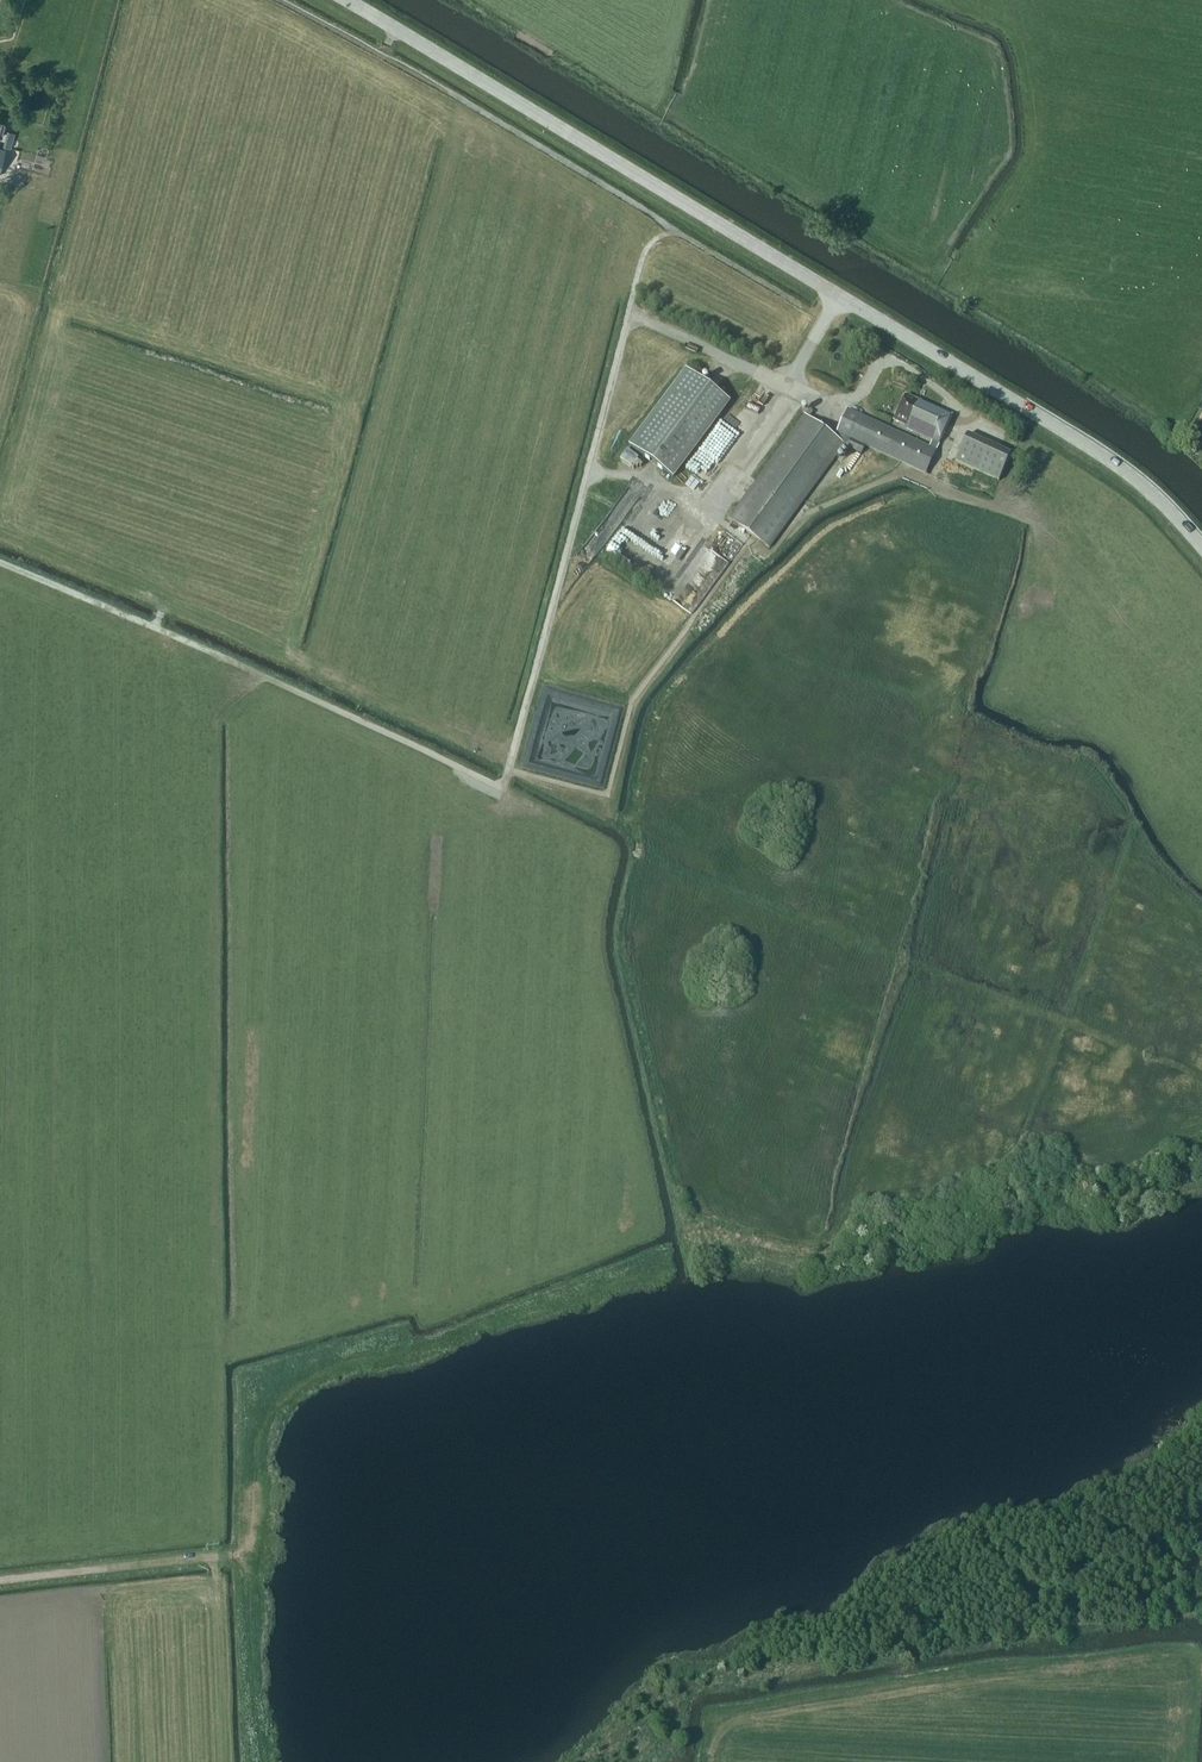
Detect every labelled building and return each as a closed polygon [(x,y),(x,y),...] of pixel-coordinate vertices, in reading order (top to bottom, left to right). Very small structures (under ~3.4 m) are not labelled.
[(14,133),(7,131),(3,145),(10,146),(14,133)] [(685,367),(626,444),(671,477),(729,401),(685,367)] [(849,439),(919,470),(925,473),(952,414),(919,399),(918,401),(904,395),(892,421),(905,426),(904,428),(920,436),(917,441),(889,428),(846,408),(835,433),(833,435),(809,418),(805,415),(803,414),(727,518),(768,548),(844,443),(847,445),(849,439)] [(809,409),(805,415),(809,418),(813,412),(809,409)] [(955,460),(998,480),(1011,453),(967,433),(955,460)] [(851,440),(847,447),(861,454),(865,446),(851,440)] [(744,466),(759,449),(754,444),(739,462),(744,466)] [(696,609),(695,598),(682,598),(682,609),(696,609)]
